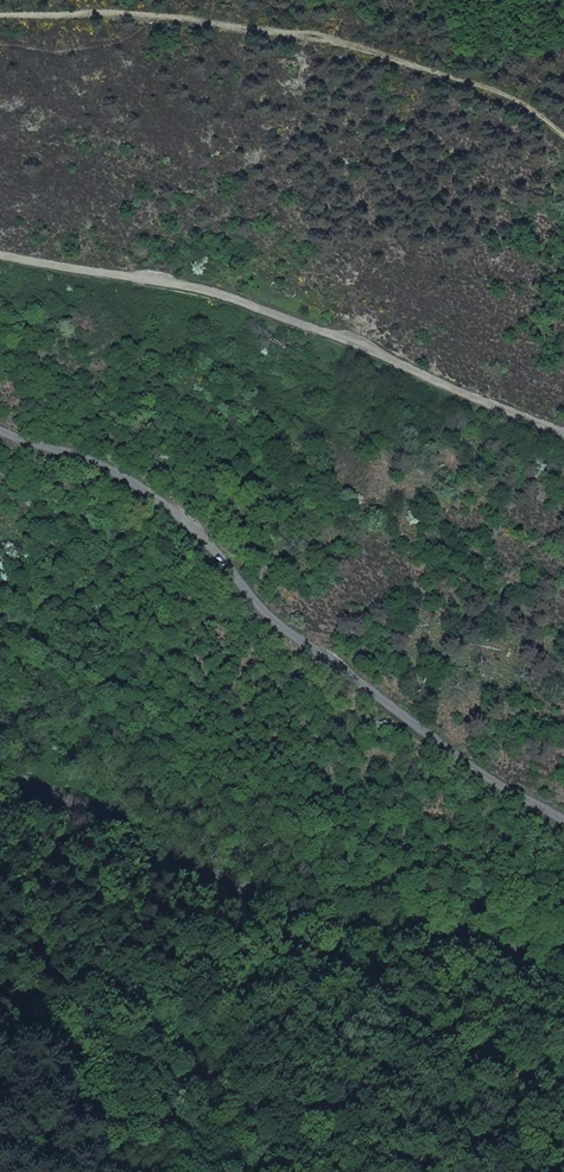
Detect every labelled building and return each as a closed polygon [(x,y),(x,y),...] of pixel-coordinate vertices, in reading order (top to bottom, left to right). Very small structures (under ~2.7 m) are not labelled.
[(295,296),(299,286),(274,277),(270,287),(295,296)]
